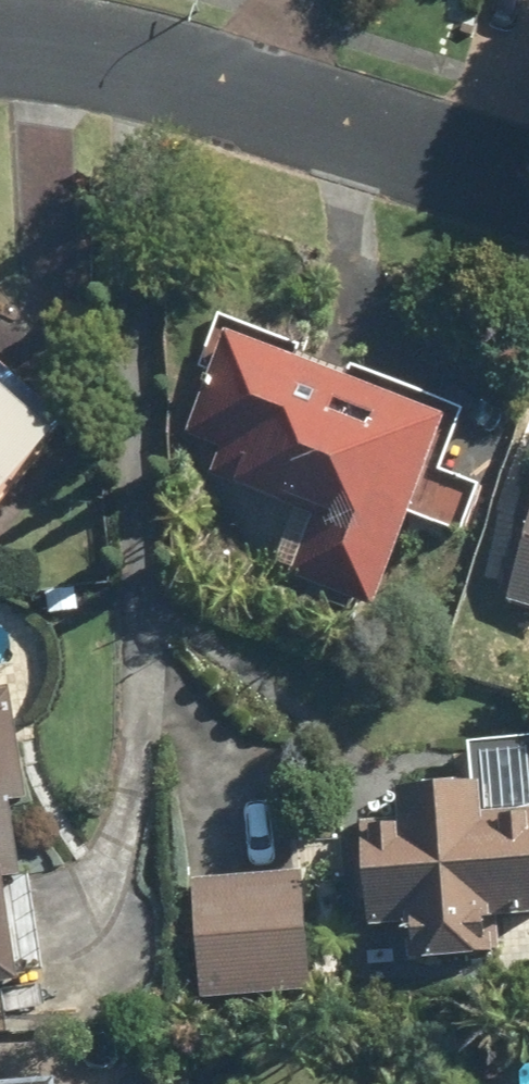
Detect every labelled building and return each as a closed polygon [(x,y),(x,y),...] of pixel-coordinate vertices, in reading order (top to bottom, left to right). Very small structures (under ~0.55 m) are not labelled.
[(440,474),(463,413),(349,370),(346,376),(301,359),(304,350),(217,317),(197,372),(208,377),(185,439),(218,451),(208,478),(312,517),(288,580),(305,587),(301,597),(355,617),(359,607),(373,612),(408,518),(462,539),(481,489),(440,474)] [(54,443),(0,395),(0,504),(54,443)] [(505,602),(528,609),(528,528),(505,602)] [(19,984),(3,885),(20,882),(8,808),(29,805),(11,694),(0,696),(0,987),(19,984)] [(481,817),(479,789),(393,795),(395,823),(356,826),(364,934),(403,931),(406,967),(491,961),(488,925),(528,922),(528,814),(481,817)] [(299,876),(190,882),(196,999),(305,993),(299,876)]
